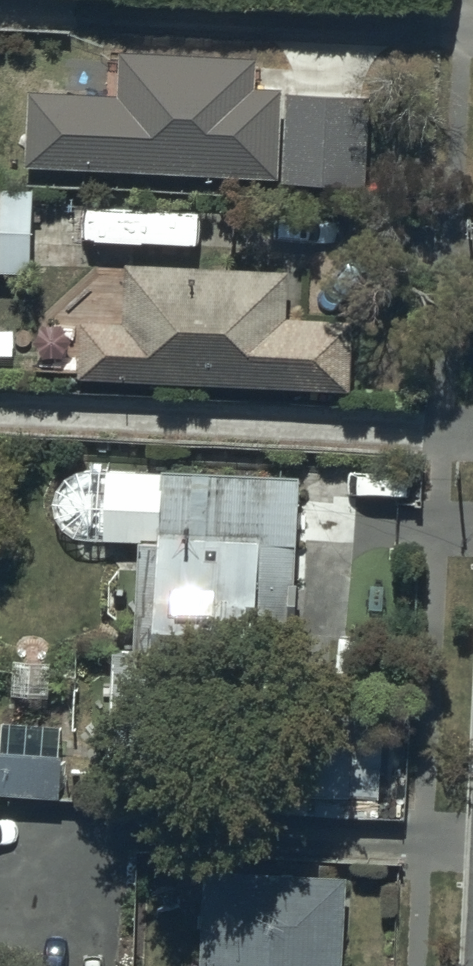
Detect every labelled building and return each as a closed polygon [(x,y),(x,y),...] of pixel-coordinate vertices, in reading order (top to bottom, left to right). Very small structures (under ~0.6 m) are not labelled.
[(125,94),(32,89),(29,161),(284,174),(288,89),(258,87),(260,56),(127,49),(125,94)] [(370,101),(293,97),(289,187),(366,191),(370,101)] [(0,191),(0,267),(31,267),(33,192),(0,191)] [(294,270),(128,264),(128,292),(78,293),(42,321),(40,376),(355,388),(358,322),(292,319),(294,270)] [(304,652),(306,475),(110,473),(109,540),(139,540),(138,650),(304,652)] [(174,667),(114,666),(114,757),(174,757),(174,667)] [(292,720),(286,810),(383,816),(388,726),(292,720)] [(2,747),(0,770),(0,795),(63,799),(66,751),(2,747)] [(208,868),(205,965),(347,965),(350,874),(208,868)]
